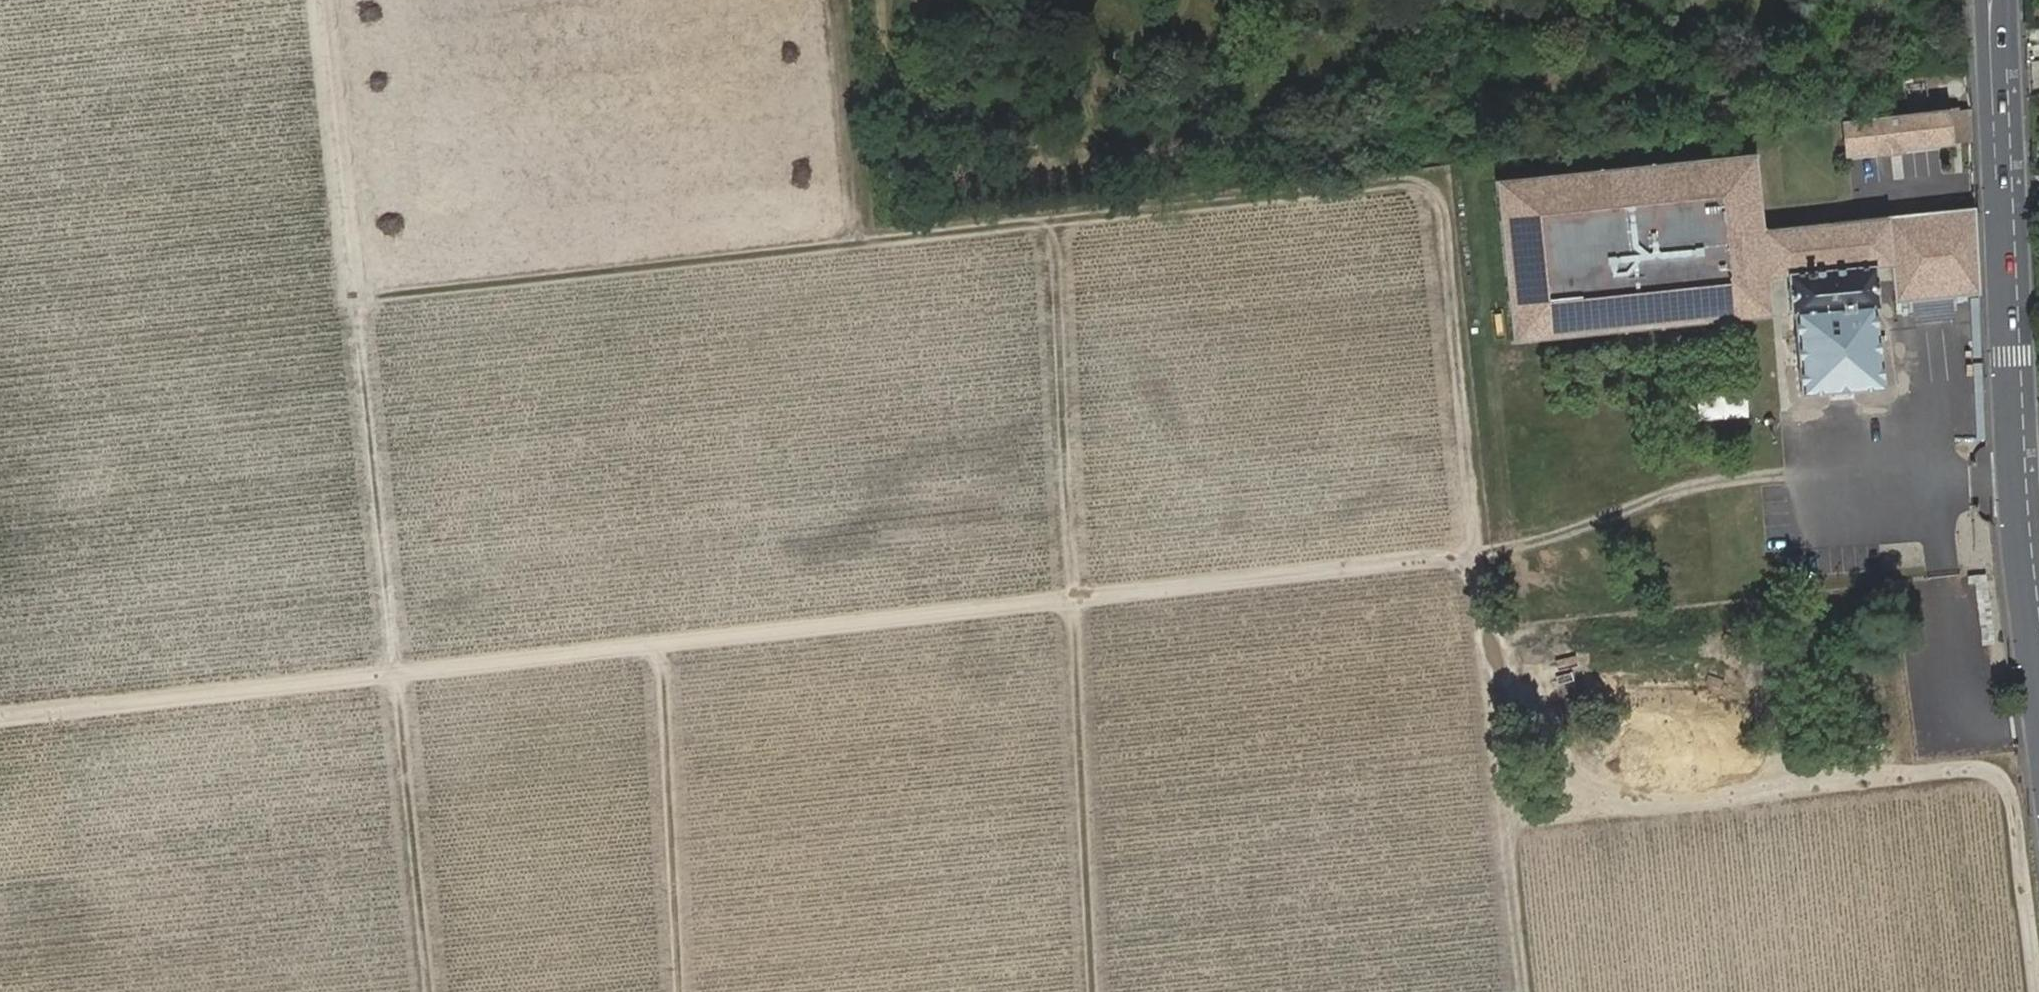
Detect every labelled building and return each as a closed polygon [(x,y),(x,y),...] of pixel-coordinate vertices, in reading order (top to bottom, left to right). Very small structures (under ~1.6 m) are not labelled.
[(1927,110),(1924,74),(1904,76),(1908,112),(1927,110)] [(1966,139),(1964,106),(1927,110),(1908,112),(1842,119),(1843,144),(1844,150),(1966,139)] [(1757,155),(1495,183),(1510,346),(1773,316),(1767,279),(1787,274),(1876,267),(1893,264),(1897,303),(1979,297),(1976,209),(1764,231),(1757,155)] [(1876,267),(1787,274),(1791,317),(1797,316),(1803,394),(1880,387),(1873,310),(1880,309),(1876,267)]
